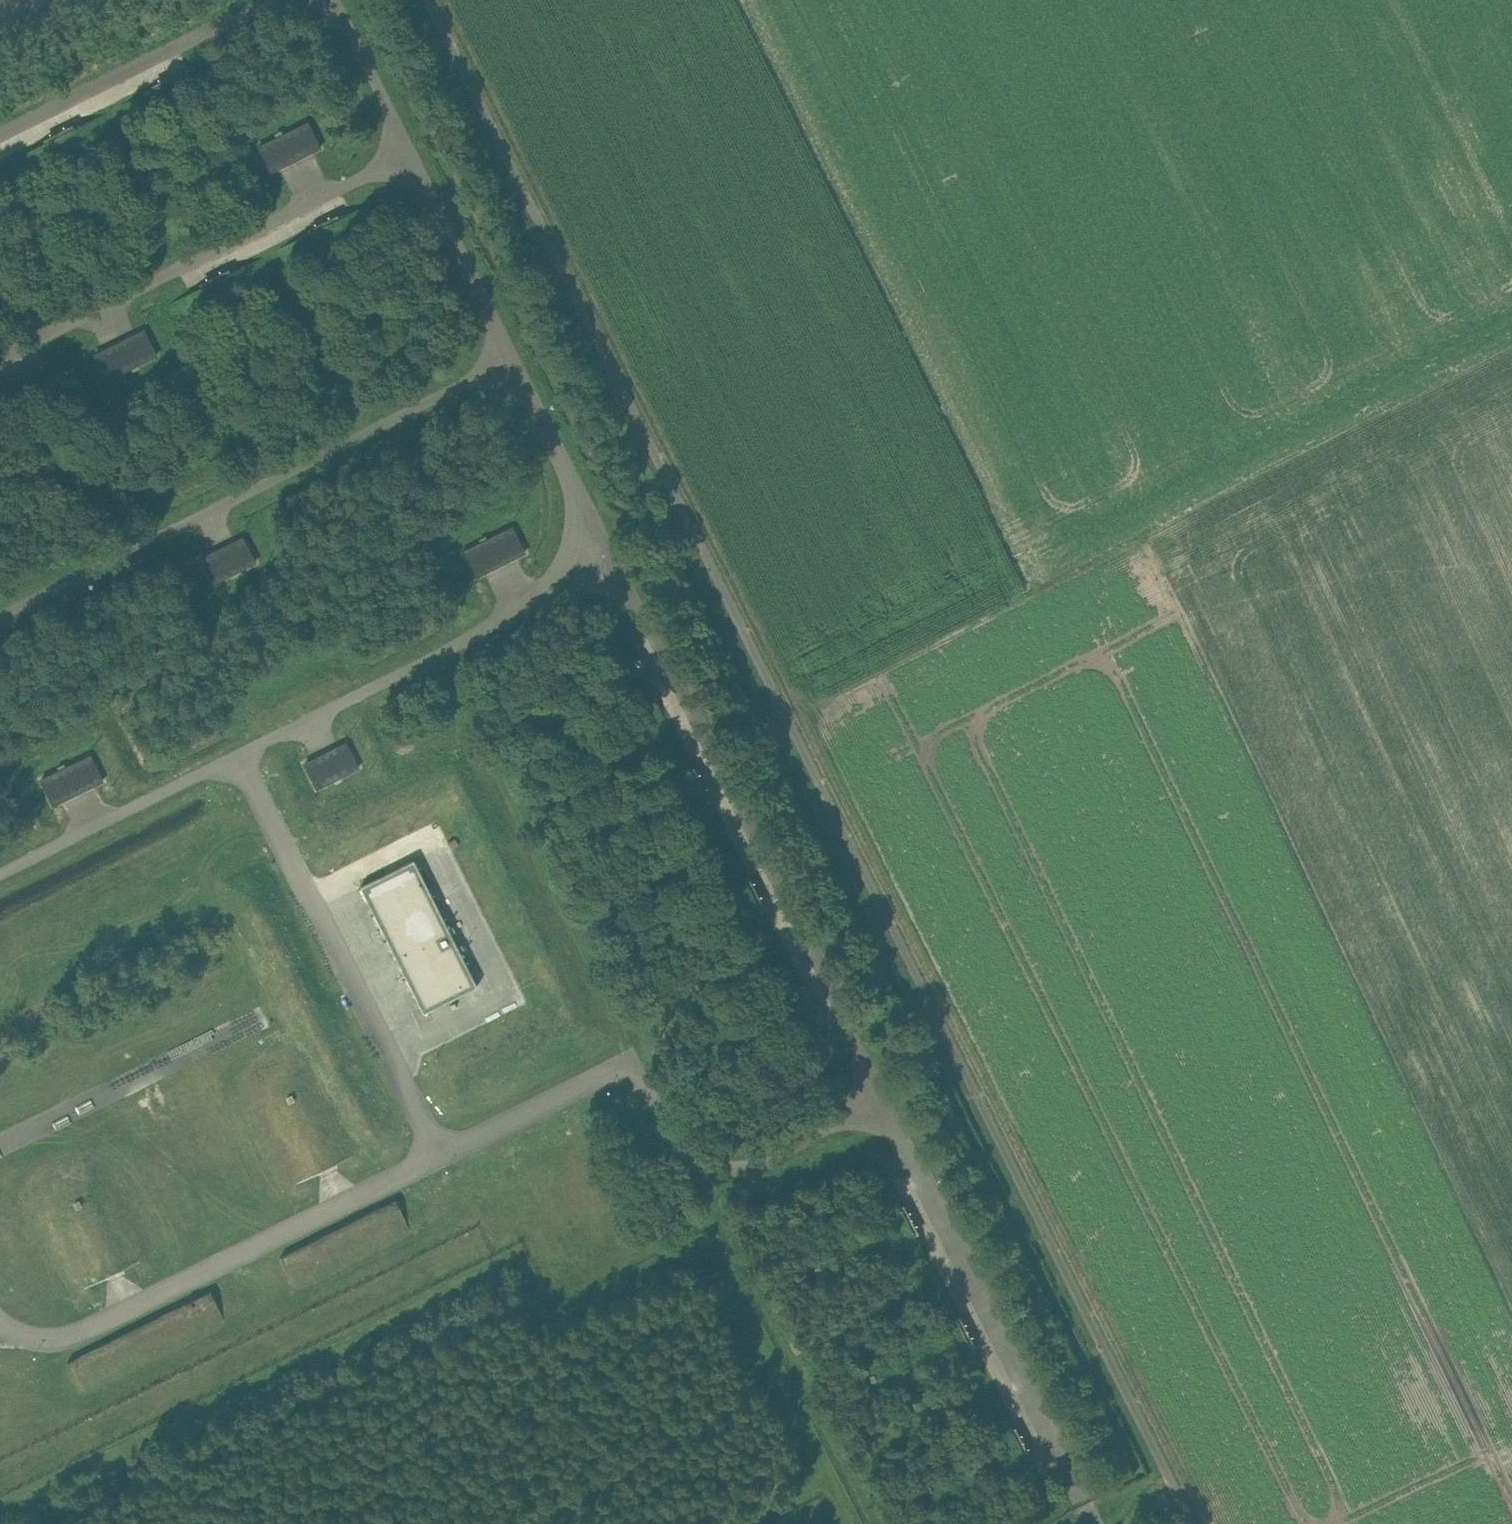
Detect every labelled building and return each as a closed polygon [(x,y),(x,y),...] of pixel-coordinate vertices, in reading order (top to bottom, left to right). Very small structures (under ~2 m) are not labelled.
[(271,172),(288,164),(320,147),(308,122),(259,147),(271,172)] [(157,355),(144,330),(95,354),(107,379),(157,355)] [(476,577),(492,569),(525,552),(512,527),(463,552),(476,577)] [(255,562),(243,537),(201,558),(214,583),(255,562)] [(359,768),(346,743),(305,763),(317,788),(359,768)] [(53,805),(70,797),(103,781),(91,755),(41,779),(53,805)] [(414,860),(399,867),(360,887),(424,1013),(478,986),(414,860)]
